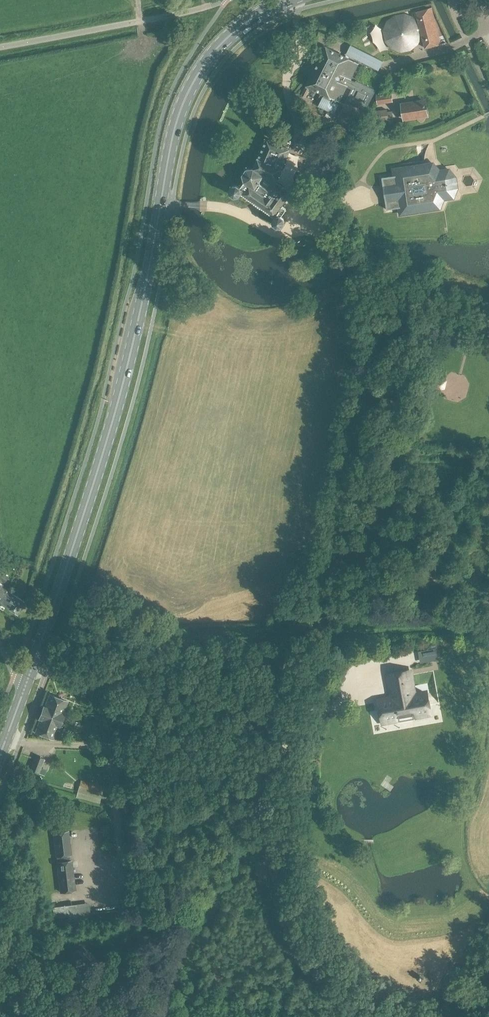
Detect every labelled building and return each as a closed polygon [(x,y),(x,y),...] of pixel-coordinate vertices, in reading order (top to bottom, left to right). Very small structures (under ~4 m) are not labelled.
[(421,32),(425,48),(441,44),(432,8),(416,12),(419,22),(417,22),(416,20),(416,19),(415,18),(413,16),(412,15),(408,14),(407,13),(406,13),(403,13),(401,13),(399,14),(398,14),(397,14),(396,15),(390,18),(389,19),(388,21),(387,24),(386,26),(386,28),(386,30),(386,33),(387,35),(388,39),(390,42),(392,44),(395,47),(400,49),(405,49),(409,48),(412,46),(415,43),(417,41),(419,36),(420,33),(421,32)] [(383,61),(351,45),(346,54),(378,70),(383,61)] [(382,45),(380,50),(383,52),(381,58),(385,59),(389,47),(382,45)] [(351,79),(358,64),(326,48),(308,86),(325,94),(319,107),(334,114),(338,105),(344,108),(346,105),(339,102),(347,87),(352,89),(347,100),(366,110),(376,90),(356,80),(355,82),(351,79)] [(378,104),(393,103),(392,94),(377,96),(378,104)] [(405,120),(427,116),(425,101),(403,104),(405,120)] [(358,126),(365,112),(347,103),(346,105),(344,108),(340,116),(358,126)] [(371,122),(387,121),(386,111),(370,112),(371,122)] [(291,193),(276,182),(282,168),(290,150),(267,139),(259,158),(254,169),(247,170),(243,175),(245,182),(241,188),(238,186),(233,187),(231,190),(231,195),(235,197),(239,196),(241,193),(276,217),(273,220),(274,225),(278,227),(283,227),(284,223),(283,218),(281,217),(286,209),(282,206),(291,193)] [(393,176),(382,177),(386,208),(397,207),(399,215),(440,209),(444,200),(454,198),(458,188),(456,176),(449,167),(439,169),(433,161),(391,167),(393,176)] [(447,381),(444,378),(440,378),(436,381),(435,384),(437,388),(441,390),(442,390),(445,390),(447,381)] [(5,583),(9,577),(0,571),(0,579),(5,583)] [(6,590),(0,585),(0,597),(1,598),(0,599),(0,603),(16,614),(24,602),(6,590)] [(12,626),(17,633),(26,627),(21,620),(12,626)] [(437,648),(426,650),(428,662),(439,661),(437,648)] [(92,661),(87,659),(82,670),(88,672),(92,661)] [(101,664),(96,662),(91,673),(97,675),(101,664)] [(412,694),(408,672),(391,674),(396,700),(381,704),(385,720),(431,712),(427,691),(412,694)] [(41,713),(62,720),(64,714),(63,714),(67,701),(50,695),(45,707),(44,707),(41,713)] [(59,726),(62,720),(41,713),(39,719),(41,719),(36,732),(53,739),(58,726),(59,726)] [(40,773),(45,759),(36,756),(31,770),(40,773)] [(100,798),(103,788),(81,781),(78,792),(100,798)] [(57,856),(70,855),(68,832),(54,833),(57,856)] [(60,891),(74,889),(71,861),(58,863),(60,891)] [(54,918),(77,915),(76,905),(52,907),(54,918)]
